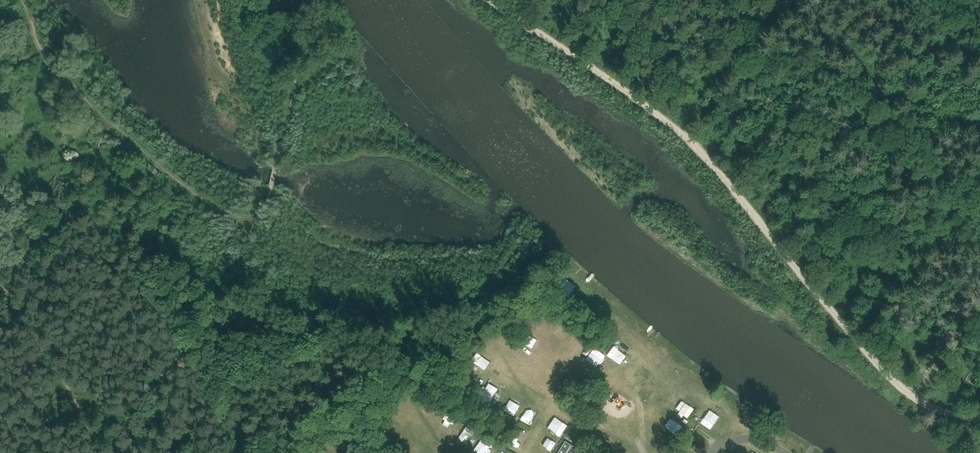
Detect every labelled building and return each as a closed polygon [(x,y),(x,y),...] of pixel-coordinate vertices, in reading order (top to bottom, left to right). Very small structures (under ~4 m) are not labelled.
[(504,339),(500,348),(508,352),(512,343),(504,339)] [(616,347),(609,357),(618,363),(625,354),(616,347)] [(688,414),(694,406),(685,399),(679,406),(688,414)] [(521,423),(532,428),(535,423),(524,418),(521,423)]
